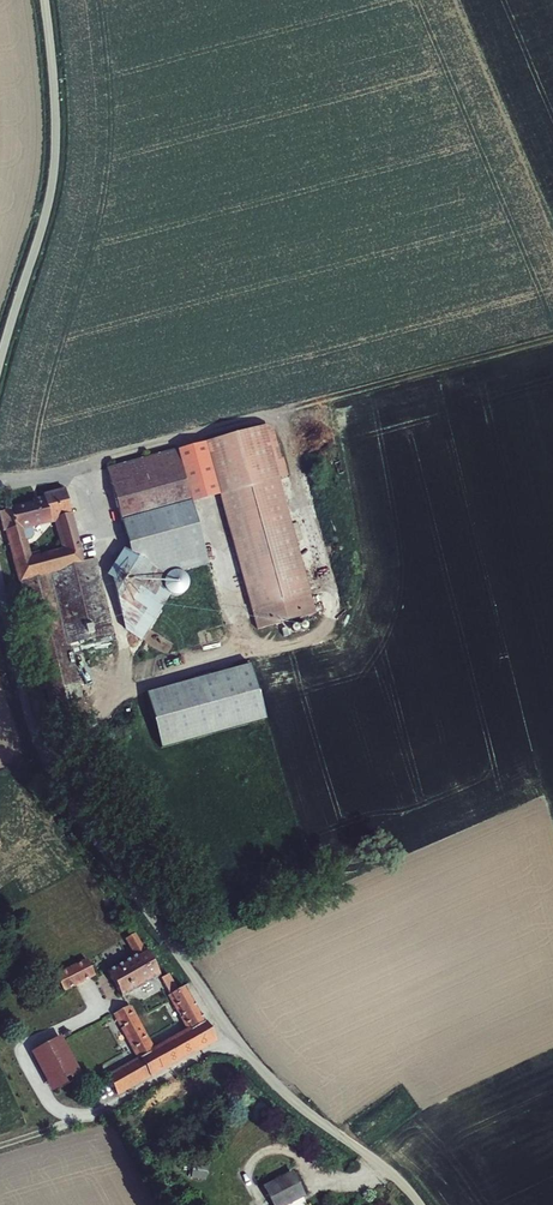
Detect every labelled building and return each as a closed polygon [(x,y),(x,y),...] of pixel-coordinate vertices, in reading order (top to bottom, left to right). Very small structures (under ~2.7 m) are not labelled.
[(260,429),(202,445),(218,501),(254,633),(312,617),(260,429)] [(202,445),(111,468),(125,524),(150,517),(153,517),(218,501),(202,445)] [(83,564),(62,492),(39,497),(41,502),(2,512),(21,583),(51,575),(52,575),(55,585),(68,581),(65,571),(74,569),(77,579),(87,576),(86,573),(96,570),(92,561),(83,564)] [(164,592),(193,538),(153,517),(113,598),(156,621),(170,595),(164,592)] [(52,575),(51,575),(73,653),(118,639),(96,570),(86,573),(87,576),(77,579),(74,569),(65,571),(68,581),(55,585),(52,575)] [(51,575),(21,583),(61,728),(91,719),(73,653),(51,575)] [(148,690),(161,746),(267,720),(253,664),(148,690)] [(135,936),(131,938),(140,954),(112,970),(126,997),(164,976),(140,933),(139,933),(136,929),(132,931),(135,936)] [(96,972),(87,955),(56,973),(66,989),(96,972)] [(119,1015),(144,1059),(153,1076),(219,1040),(191,988),(183,993),(174,977),(165,982),(192,1032),(156,1052),(132,1008),(119,1015)] [(84,1072),(63,1035),(32,1052),(53,1089),(84,1072)] [(120,1094),(153,1076),(144,1059),(111,1077),(120,1094)] [(295,1170),(270,1183),(281,1204),(287,1204),(307,1194),(295,1170)]
